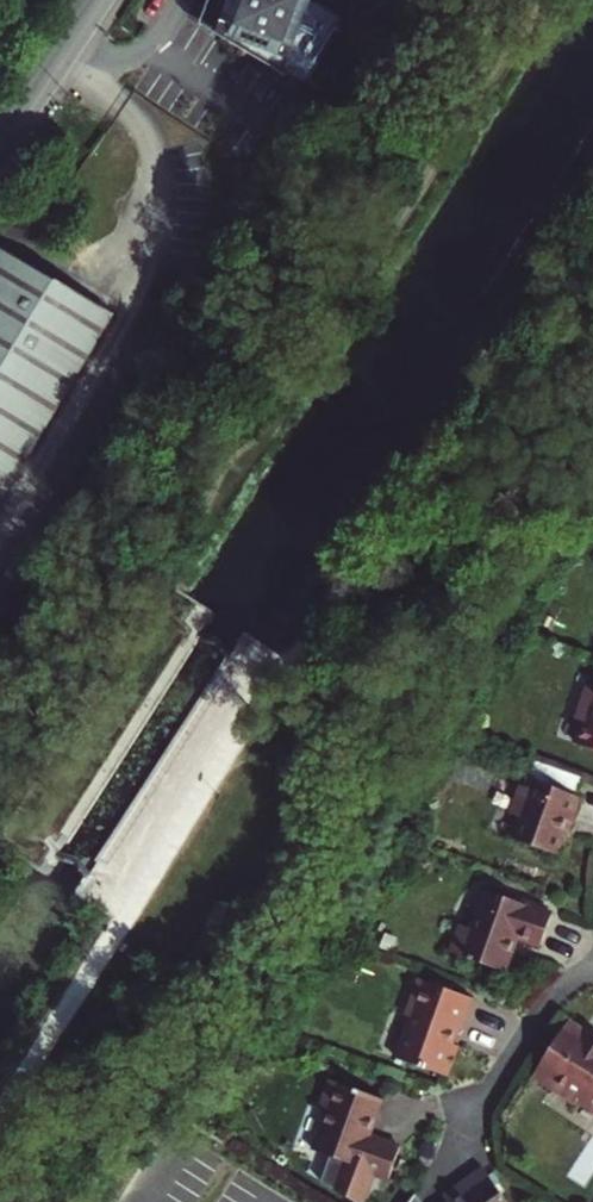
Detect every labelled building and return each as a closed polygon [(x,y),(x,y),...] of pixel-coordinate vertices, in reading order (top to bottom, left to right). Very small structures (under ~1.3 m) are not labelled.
[(203,36),(276,65),(304,0),(218,0),(203,36)] [(128,336),(57,289),(59,286),(19,258),(0,286),(0,527),(128,336)] [(571,744),(592,752),(592,688),(592,690),(585,687),(572,721),(579,724),(571,744)] [(529,782),(523,779),(519,788),(526,791),(529,782)] [(514,820),(505,841),(550,859),(558,838),(564,824),(570,826),(580,802),(529,782),(526,791),(519,788),(516,787),(504,816),(514,820)] [(558,838),(564,841),(570,826),(564,824),(558,838)] [(474,926),(480,928),(467,963),(506,978),(519,945),(541,953),(554,921),(540,915),(541,911),(512,900),(510,904),(486,895),(474,926)] [(471,1003),(416,981),(402,1018),(409,1021),(392,1062),(444,1082),(455,1054),(450,1051),(456,1034),(459,1035),(471,1003)] [(588,1026),(586,1029),(571,1019),(532,1076),(575,1105),(578,1099),(592,1109),(592,1029),(588,1026)] [(330,1081),(320,1106),(330,1110),(315,1148),(332,1154),(324,1179),(355,1201),(363,1201),(373,1174),(383,1178),(389,1180),(400,1148),(368,1136),(381,1100),(330,1081)] [(478,1170),(451,1188),(458,1198),(452,1201),(502,1201),(478,1170)] [(363,1201),(365,1201),(383,1178),(373,1174),(363,1201)] [(458,1198),(451,1188),(438,1198),(441,1201),(452,1201),(458,1198)]
